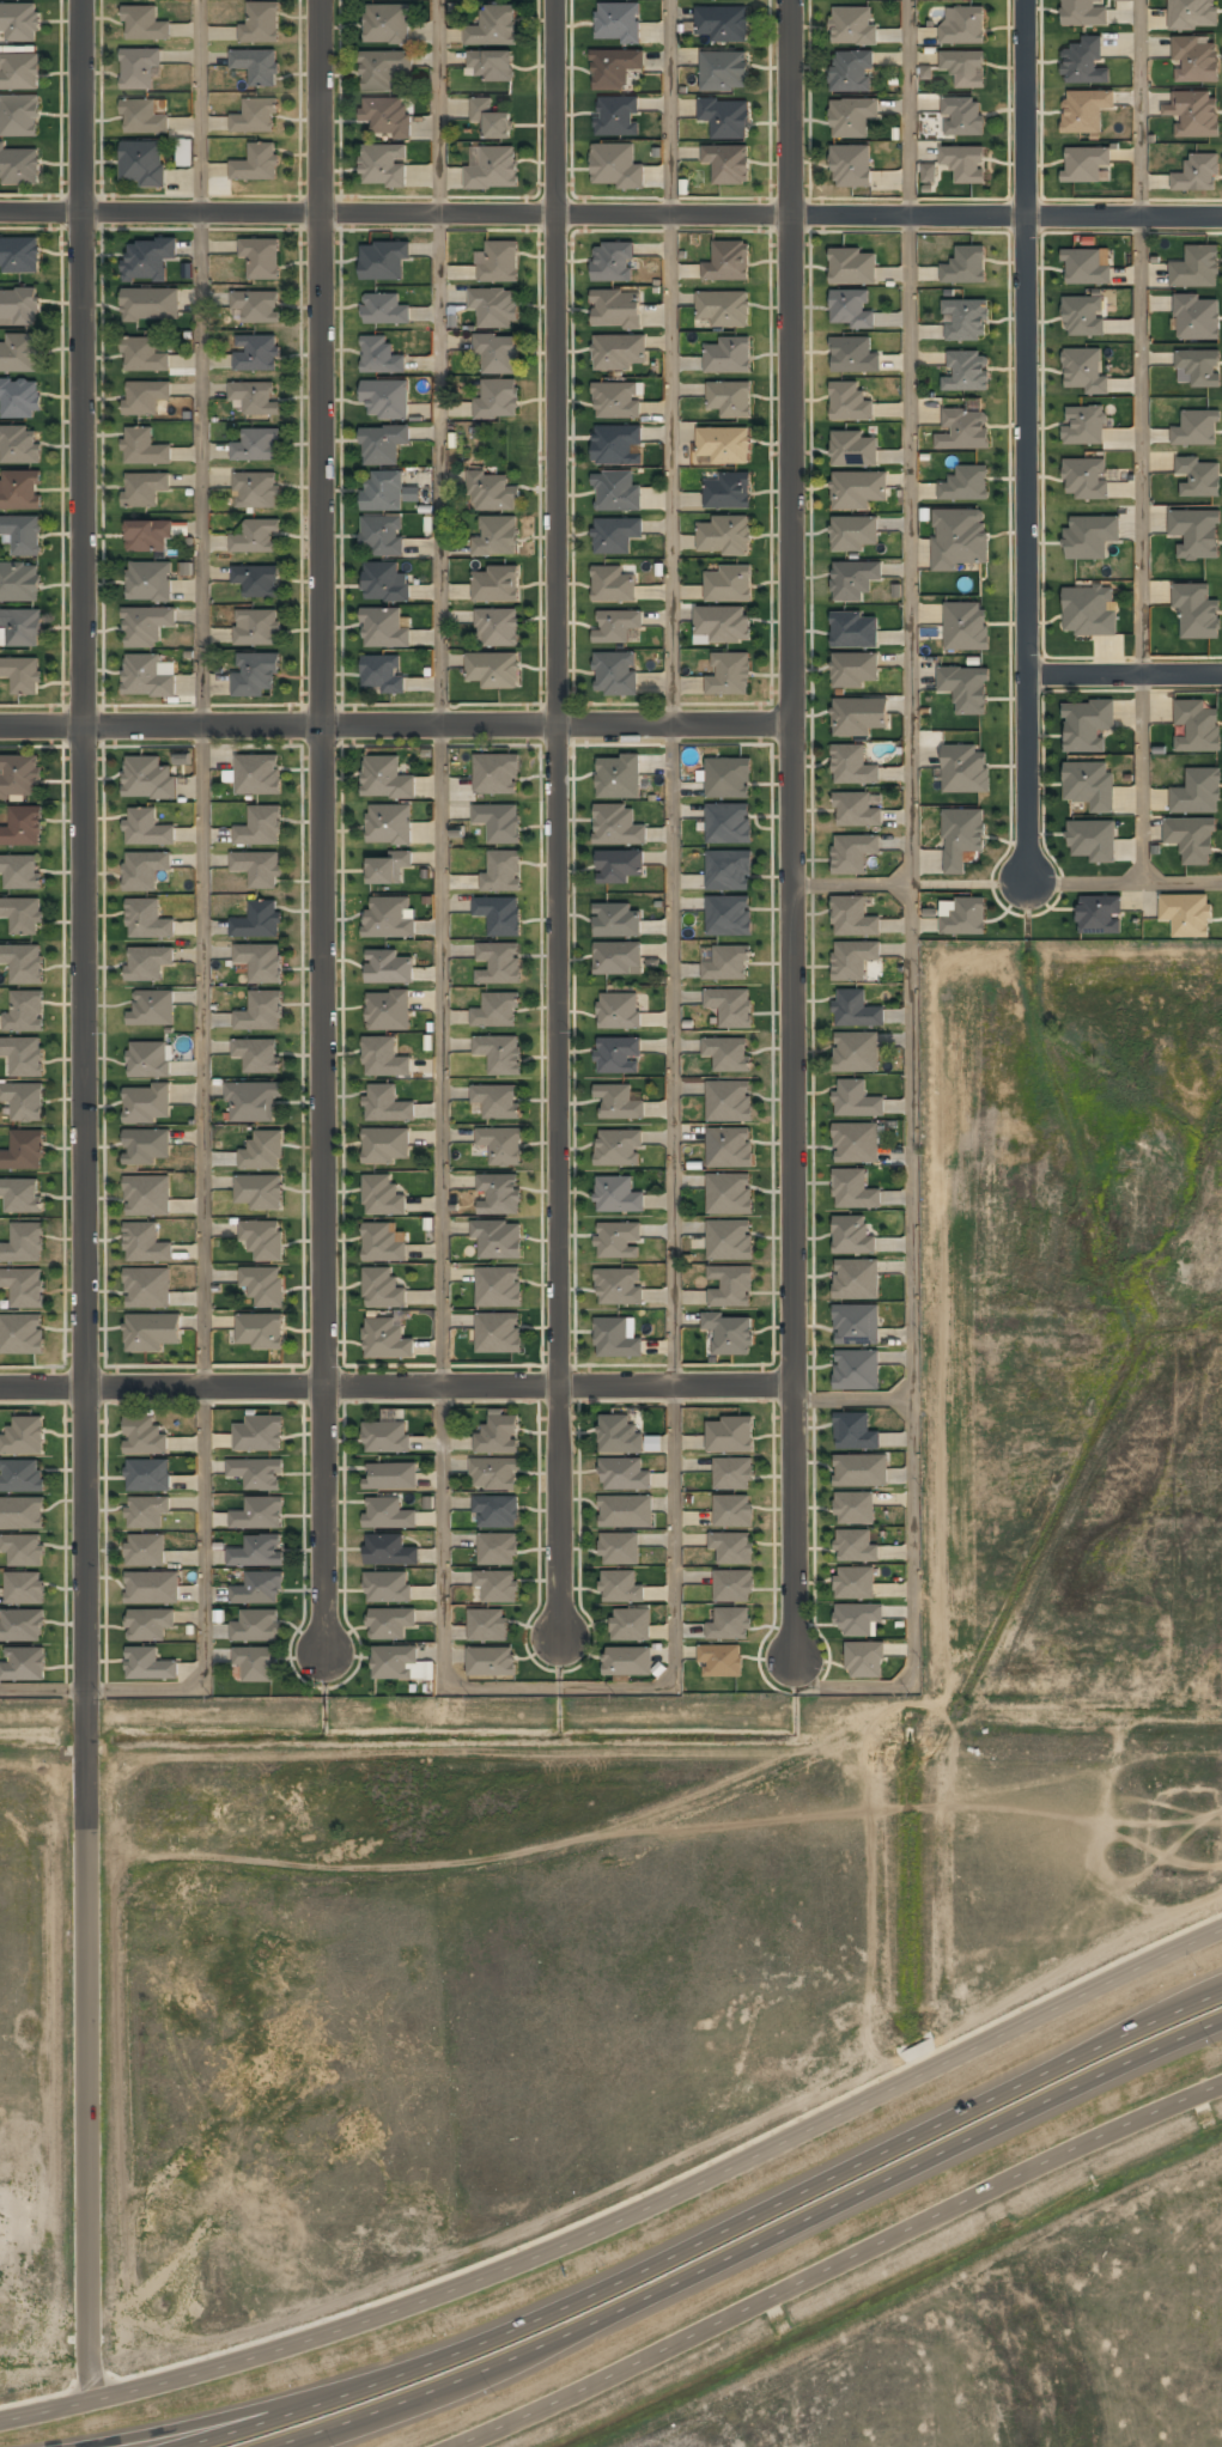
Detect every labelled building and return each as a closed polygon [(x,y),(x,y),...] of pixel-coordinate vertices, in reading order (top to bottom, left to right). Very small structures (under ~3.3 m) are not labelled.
[(1108,28),(1108,8),(1104,8),(1104,0),(1062,0),(1062,28),(1108,28)] [(1169,30),(1217,29),(1217,0),(1169,0),(1169,30)] [(243,26),(243,43),(279,43),(279,4),(249,4),(249,26),(243,26)] [(0,5),(0,34),(6,34),(6,43),(38,43),(38,5),(0,5)] [(608,5),(608,43),(640,43),(640,5),(608,5)] [(124,39),(170,39),(170,22),(158,22),(158,6),(124,6),(124,39)] [(409,6),(365,6),(364,44),(408,45),(409,6)] [(517,7),(481,8),(481,26),(466,28),(466,48),(518,45),(517,7)] [(940,44),(985,45),(986,8),(947,7),(947,25),(940,25),(940,44)] [(711,43),(749,43),(749,8),(697,8),(697,36),(711,36),(711,43)] [(831,45),(875,45),(875,8),(831,8),(831,45)] [(1109,84),(1109,69),(1101,69),(1100,38),(1082,38),(1082,47),(1063,48),(1064,85),(1109,84)] [(1177,62),(1178,83),(1218,83),(1218,39),(1173,41),(1174,62),(1177,62)] [(231,70),(250,70),(250,88),(278,88),(278,50),(231,51),(231,70)] [(608,91),(628,91),(628,71),(644,71),(644,51),(608,51),(608,91)] [(940,73),(956,73),(956,89),(985,89),(986,52),(940,51),(940,73)] [(361,54),(361,92),(401,92),(400,77),(413,77),(413,53),(361,54)] [(513,53),(468,53),(468,72),(480,72),(480,83),(513,83),(513,53)] [(749,53),(701,53),(701,90),(749,90),(749,53)] [(832,93),(871,93),(871,53),(832,53),(832,93)] [(39,90),(39,55),(0,55),(0,90),(39,90)] [(151,73),(126,73),(126,89),(151,89),(151,73)] [(1101,133),(1100,109),(1114,108),(1113,92),(1064,93),(1065,134),(1101,133)] [(1173,105),(1163,105),(1163,116),(1177,116),(1177,138),(1217,138),(1217,92),(1173,92),(1173,105)] [(2,138),(39,138),(39,97),(2,97),(2,138)] [(231,133),(275,133),(275,114),(280,114),(279,98),(244,99),(244,115),(231,115),(231,133)] [(493,98),(472,98),(472,123),(484,123),(484,138),(513,138),(513,114),(493,114),(493,98)] [(608,136),(639,136),(639,98),(608,98),(608,136)] [(361,99),(361,123),(373,123),(373,139),(411,139),(411,99),(361,99)] [(712,122),(712,140),(748,140),(748,101),(699,99),(699,121),(712,122)] [(943,99),(942,118),(945,118),(945,136),(985,137),(985,115),(980,115),(981,100),(943,99)] [(169,117),(157,117),(157,101),(123,101),(123,135),(169,135),(169,117)] [(831,101),(831,139),(868,139),(868,117),(878,117),(878,101),(831,101)] [(179,167),(193,167),(194,140),(179,140),(179,167)] [(231,161),(231,181),(279,180),(279,155),(277,155),(277,143),(249,143),(250,161),(231,161)] [(7,144),(0,144),(0,178),(2,178),(4,185),(41,185),(41,151),(7,151),(7,144)] [(164,187),(164,144),(122,144),(122,187),(164,187)] [(407,145),(361,146),(361,187),(407,187),(407,145)] [(519,145),(467,145),(467,188),(519,188),(519,145)] [(608,189),(644,189),(644,166),(634,166),(634,145),(608,145),(608,189)] [(871,188),(873,146),(832,145),(832,188),(871,188)] [(749,147),(703,147),(703,164),(713,164),(713,185),(749,185),(749,147)] [(984,147),(940,147),(940,166),(954,166),(954,184),(986,184),(986,170),(984,170),(984,147)] [(1062,184),(1100,183),(1100,166),(1112,166),(1111,148),(1067,149),(1067,172),(1062,172),(1062,184)] [(1218,154),(1187,154),(1187,175),(1172,175),(1172,191),(1218,191),(1218,154)] [(936,183),(937,165),(923,164),(923,183),(936,183)] [(41,239),(0,239),(0,273),(41,273),(41,239)] [(249,260),(249,281),(280,281),(280,241),(241,241),(241,260),(249,260)] [(124,284),(168,282),(166,260),(177,260),(177,242),(124,243),(124,284)] [(749,242),(713,242),(713,264),(703,264),(703,280),(749,280),(749,242)] [(408,243),(361,243),(361,280),(408,280),(408,243)] [(519,243),(487,243),(487,252),(478,252),(478,282),(519,282),(519,243)] [(595,281),(634,281),(634,243),(608,243),(608,249),(595,249),(595,281)] [(954,247),(954,265),(941,265),(941,284),(986,283),(986,246),(954,247)] [(1219,246),(1187,246),(1187,263),(1170,263),(1170,288),(1220,287),(1219,246)] [(831,250),(831,285),(877,285),(877,250),(831,250)] [(1100,251),(1068,251),(1066,282),(1111,284),(1111,267),(1099,267),(1100,251)] [(38,325),(38,290),(0,290),(0,325),(38,325)] [(178,291),(122,291),(122,323),(178,323),(178,291)] [(518,329),(518,291),(470,291),(470,309),(479,309),(479,329),(518,329)] [(832,328),(875,327),(874,311),(869,311),(869,291),(832,292),(832,328)] [(594,292),(594,327),(640,327),(640,292),(594,292)] [(280,293),(233,293),(233,324),(280,324),(280,293)] [(749,325),(749,293),(697,293),(697,325),(749,325)] [(364,324),(411,324),(411,305),(400,305),(400,294),(364,294),(364,324)] [(1221,339),(1220,301),(1201,301),(1201,295),(1176,295),(1177,340),(1221,339)] [(1105,319),(1102,319),(1102,296),(1065,297),(1066,337),(1105,336),(1105,319)] [(989,300),(942,300),(942,314),(954,314),(954,325),(946,325),(946,340),(986,340),(986,319),(989,319),(989,300)] [(7,343),(0,343),(0,373),(39,373),(39,335),(7,335),(7,343)] [(363,336),(363,373),(406,373),(406,357),(391,357),(391,336),(363,336)] [(474,355),(484,355),(484,373),(519,373),(519,336),(474,336),(474,355)] [(604,336),(604,371),(632,371),(632,364),(645,364),(645,336),(604,336)] [(237,371),(276,372),(276,337),(237,337),(237,371)] [(170,372),(170,353),(160,353),(160,339),(123,339),(123,372),(170,372)] [(750,339),(718,339),(718,346),(704,346),(704,373),(750,373),(750,339)] [(881,373),(881,354),(871,354),(871,339),(832,339),(832,373),(881,373)] [(1110,395),(1110,377),(1102,377),(1102,349),(1065,349),(1065,389),(1086,389),(1086,395),(1110,395)] [(1177,351),(1176,372),(1192,372),(1192,388),(1221,388),(1221,352),(1177,351)] [(989,391),(989,353),(950,352),(950,378),(942,378),(942,391),(989,391)] [(39,381),(0,382),(0,420),(41,419),(39,381)] [(518,419),(518,381),(484,381),(484,396),(475,396),(475,419),(518,419)] [(408,382),(365,382),(365,420),(408,420),(408,382)] [(171,401),(171,383),(124,383),(124,416),(159,416),(159,401),(171,401)] [(639,416),(639,383),(608,383),(608,389),(600,389),(600,416),(639,416)] [(719,419),(750,419),(750,383),(707,383),(707,409),(719,409),(719,419)] [(861,383),(831,383),(832,421),(874,421),(874,402),(862,402),(861,383)] [(244,416),(279,416),(279,402),(273,402),(273,384),(230,384),(230,402),(244,402),(244,416)] [(1105,444),(1105,407),(1067,407),(1068,425),(1063,425),(1063,445),(1105,444)] [(988,449),(989,411),(943,411),(943,433),(935,433),(935,449),(988,449)] [(1216,446),(1217,422),(1221,422),(1221,411),(1182,411),(1182,428),(1172,428),(1172,446),(1216,446)] [(608,426),(608,463),(643,463),(643,426),(608,426)] [(42,464),(42,428),(0,428),(0,464),(42,464)] [(171,465),(171,446),(153,446),(153,428),(124,428),(124,465),(171,465)] [(411,428),(363,428),(363,465),(400,465),(400,445),(411,445),(411,428)] [(749,428),(698,428),(698,456),(711,456),(711,463),(749,463),(749,428)] [(279,431),(244,431),(244,444),(232,444),(232,462),(279,462),(279,431)] [(832,468),(878,468),(878,434),(832,434),(832,468)] [(1221,497),(1221,463),(1200,463),(1200,457),(1177,457),(1176,475),(1189,475),(1189,483),(1181,483),(1181,497),(1221,497)] [(1104,459),(1063,459),(1064,480),(1067,480),(1067,499),(1109,499),(1109,482),(1104,482),(1104,459)] [(988,466),(957,466),(957,477),(949,477),(949,483),(939,483),(939,501),(989,501),(988,466)] [(0,491),(0,510),(42,510),(42,471),(4,471),(4,491),(0,491)] [(608,512),(642,512),(642,487),(634,487),(634,471),(608,471),(608,512)] [(752,509),(752,471),(717,471),(717,481),(705,481),(705,509),(752,509)] [(403,473),(365,473),(365,512),(403,512),(403,473)] [(470,474),(470,511),(519,511),(519,488),(507,488),(507,474),(470,474)] [(832,512),(871,512),(871,501),(887,501),(887,474),(832,474),(832,512)] [(158,493),(170,493),(170,475),(124,475),(124,509),(158,509),(158,493)] [(235,475),(235,509),(278,509),(278,475),(235,475)] [(988,564),(988,509),(934,510),(934,527),(939,527),(939,538),(932,539),(933,572),(957,572),(957,565),(988,564)] [(1220,511),(1169,511),(1169,536),(1186,536),(1185,545),(1178,545),(1177,559),(1219,560),(1220,511)] [(750,555),(750,516),(709,516),(709,524),(698,524),(698,555),(750,555)] [(1068,560),(1107,560),(1107,542),(1121,542),(1121,517),(1071,517),(1071,529),(1064,529),(1063,550),(1068,550),(1068,560)] [(0,518),(0,538),(11,538),(11,558),(42,558),(42,518),(0,518)] [(403,555),(403,518),(363,518),(363,556),(403,555)] [(482,518),(482,537),(473,537),(473,555),(518,555),(518,518),(482,518)] [(878,550),(877,518),(831,519),(831,552),(878,550)] [(608,519),(608,555),(631,555),(631,538),(643,538),(643,519),(608,519)] [(278,553),(278,522),(244,522),(244,535),(231,536),(231,554),(278,553)] [(165,552),(165,540),(177,540),(177,523),(127,523),(127,552),(165,552)] [(409,574),(400,574),(400,564),(364,564),(364,602),(409,602),(409,574)] [(831,602),(869,602),(869,580),(883,580),(883,564),(831,564),(831,602)] [(42,602),(42,565),(0,565),(0,602),(42,602)] [(171,602),(171,565),(127,565),(127,602),(171,602)] [(521,566),(488,567),(488,572),(473,572),(474,603),(521,602),(521,566)] [(244,586),(244,598),(280,598),(280,567),(232,567),(232,586),(244,586)] [(637,603),(637,577),(624,577),(624,567),(608,567),(608,603),(637,603)] [(706,567),(706,602),(752,602),(752,567),(706,567)] [(1173,584),(1173,609),(1182,609),(1181,639),(1220,640),(1220,601),(1210,601),(1210,584),(1173,584)] [(1064,587),(1064,632),(1075,632),(1075,637),(1118,636),(1117,611),(1112,611),(1112,587),(1064,587)] [(945,650),(987,651),(987,603),(945,602),(945,650)] [(694,608),(695,641),(750,641),(750,608),(694,608)] [(42,647),(42,610),(0,610),(0,627),(10,627),(10,647),(42,647)] [(176,627),(176,610),(124,610),(124,649),(160,649),(160,627),(176,627)] [(363,647),(411,647),(411,628),(401,628),(401,610),(363,610),(363,647)] [(519,610),(477,610),(477,647),(520,647),(519,610)] [(236,611),(236,646),(279,646),(279,611),(236,611)] [(608,644),(631,644),(631,629),(643,629),(643,611),(608,611),(608,644)] [(832,615),(832,649),(877,649),(877,615),(832,615)] [(521,654),(467,653),(467,682),(483,682),(483,689),(520,689),(521,654)] [(276,655),(235,655),(235,698),(276,698),(276,655)] [(637,695),(637,655),(597,655),(597,695),(637,695)] [(712,676),(706,676),(706,694),(749,694),(749,655),(712,655),(712,676)] [(877,688),(877,655),(832,655),(832,688),(877,688)] [(162,656),(124,656),(124,698),(176,698),(176,675),(162,675),(162,656)] [(364,657),(364,692),(403,692),(403,657),(364,657)] [(0,659),(0,678),(13,678),(13,695),(41,695),(41,659),(0,659)] [(989,669),(939,667),(938,692),(956,693),(955,715),(988,716),(989,669)] [(1221,752),(1221,709),(1206,709),(1206,701),(1176,700),(1175,725),(1187,726),(1187,737),(1176,737),(1176,752),(1221,752)] [(870,728),(886,728),(886,701),(834,701),(834,737),(870,737),(870,728)] [(1065,753),(1101,753),(1101,729),(1113,729),(1113,704),(1065,705),(1065,753)] [(977,745),(943,746),(944,794),(989,793),(989,753),(977,753),(977,745)] [(832,747),(832,784),(878,784),(878,766),(864,766),(864,747),(832,747)] [(475,795),(520,796),(521,755),(475,754),(475,795)] [(608,754),(608,797),(640,797),(640,754),(608,754)] [(41,799),(41,756),(0,756),(0,799),(41,799)] [(164,756),(124,756),(124,799),(177,799),(177,768),(164,768),(164,756)] [(415,777),(401,777),(401,756),(364,756),(364,799),(415,799),(415,777)] [(237,757),(237,796),(280,796),(280,757),(237,757)] [(752,759),(706,759),(706,798),(752,798),(752,759)] [(1092,814),(1108,814),(1109,766),(1066,765),(1065,802),(1092,803),(1092,814)] [(1220,814),(1221,769),(1187,768),(1187,788),(1171,788),(1170,813),(1220,814)] [(882,828),(882,810),(870,810),(871,795),(837,795),(835,827),(882,828)] [(596,808),(596,845),(648,845),(648,826),(634,826),(634,804),(608,804),(608,808),(596,808)] [(752,804),(706,804),(706,842),(752,842),(752,804)] [(490,844),(519,844),(519,805),(474,805),(474,823),(490,823),(490,844)] [(411,806),(367,806),(367,845),(411,845),(411,806)] [(11,807),(11,828),(0,828),(0,846),(42,847),(43,807),(11,807)] [(157,808),(130,809),(130,820),(126,820),(127,846),(176,845),(176,826),(158,826),(157,808)] [(235,845),(280,845),(280,808),(250,808),(250,828),(235,828),(235,845)] [(966,874),(966,852),(985,852),(985,810),(943,810),(943,874),(966,874)] [(1166,821),(1166,844),(1180,844),(1180,866),(1215,866),(1215,821),(1166,821)] [(1115,823),(1068,823),(1068,860),(1115,860),(1115,823)] [(880,856),(880,836),(833,836),(833,876),(865,876),(865,856),(880,856)] [(752,851),(706,851),(706,890),(752,890),(752,851)] [(521,852),(490,852),(490,874),(480,874),(480,891),(521,891),(521,852)] [(631,884),(631,876),(644,876),(644,852),(598,852),(598,884),(631,884)] [(157,892),(157,872),(172,872),(173,853),(126,853),(125,892),(157,892)] [(5,875),(5,890),(42,890),(42,875),(38,875),(39,856),(0,856),(0,875),(5,875)] [(401,869),(413,869),(413,856),(369,856),(369,885),(401,885),(401,869)] [(273,879),(255,879),(255,888),(273,888),(273,879)] [(1173,923),(1173,938),(1212,938),(1212,895),(1160,895),(1160,923),(1173,923)] [(707,896),(707,935),(752,935),(752,896),(707,896)] [(941,935),(986,935),(986,896),(953,896),(953,909),(941,909),(941,935)] [(519,897),(474,899),(474,918),(488,917),(488,937),(521,937),(519,897)] [(833,936),(880,936),(880,918),(867,918),(867,897),(833,897),(833,936)] [(1123,935),(1123,897),(1077,897),(1077,935),(1123,935)] [(38,923),(43,923),(42,898),(0,899),(0,919),(10,919),(11,936),(38,936),(38,923)] [(161,899),(128,899),(129,939),(175,938),(175,919),(161,920),(161,899)] [(364,912),(364,938),(417,938),(415,919),(409,919),(409,899),(371,900),(371,912),(364,912)] [(231,919),(231,938),(282,938),(282,913),(278,913),(278,901),(250,900),(249,919),(231,919)] [(595,906),(595,936),(642,936),(642,906),(595,906)] [(642,974),(642,943),(596,942),(595,973),(642,974)] [(834,981),(864,981),(864,962),(880,962),(880,942),(834,942),(834,981)] [(282,945),(235,944),(235,964),(250,965),(250,984),(282,985),(282,945)] [(521,985),(521,944),(476,944),(476,962),(488,962),(488,969),(476,969),(476,985),(521,985)] [(749,946),(715,946),(715,960),(703,960),(703,979),(749,979),(749,946)] [(129,982),(164,981),(163,967),(175,967),(175,947),(128,949),(129,982)] [(41,984),(39,948),(0,949),(0,964),(14,963),(14,985),(41,984)] [(399,952),(367,952),(367,985),(414,985),(414,960),(399,960),(399,952)] [(752,1029),(752,990),(705,990),(705,1009),(719,1009),(719,1029),(752,1029)] [(883,1027),(883,1009),(867,1009),(867,990),(834,990),(834,1027),(883,1027)] [(6,1015),(6,1031),(43,1031),(43,993),(13,993),(13,1015),(6,1015)] [(472,1027),(519,1027),(519,993),(484,993),(484,1009),(472,1009),(472,1027)] [(642,1029),(640,993),(598,993),(598,1029),(642,1029)] [(371,1029),(407,1029),(407,994),(371,994),(371,1029)] [(165,1000),(154,1006),(160,1019),(171,1014),(165,1000)] [(236,1016),(238,1030),(255,1028),(251,1014),(236,1016)] [(834,1034),(834,1072),(878,1072),(878,1034),(834,1034)] [(521,1076),(521,1036),(473,1036),(473,1057),(488,1055),(488,1076),(521,1076)] [(397,1038),(365,1037),(364,1076),(412,1077),(412,1058),(397,1058),(397,1038)] [(640,1037),(596,1037),(596,1073),(640,1073),(640,1037)] [(0,1040),(0,1058),(12,1058),(12,1077),(43,1077),(43,1040),(0,1040)] [(277,1040),(233,1040),(233,1058),(244,1058),(245,1074),(282,1073),(282,1058),(278,1058),(277,1040)] [(748,1040),(703,1040),(703,1058),(715,1058),(715,1072),(748,1072),(748,1040)] [(129,1044),(131,1079),(171,1077),(169,1042),(129,1044)] [(752,1081),(707,1082),(708,1123),(753,1122),(752,1081)] [(884,1116),(884,1097),(867,1097),(867,1081),(835,1081),(835,1116),(884,1116)] [(276,1123),(277,1099),(284,1099),(284,1083),(226,1082),(226,1102),(233,1102),(233,1122),(276,1123)] [(632,1084),(595,1085),(596,1100),(602,1100),(602,1119),(645,1119),(645,1097),(632,1097),(632,1084)] [(44,1085),(0,1085),(0,1102),(12,1102),(12,1122),(44,1122),(44,1085)] [(473,1085),(473,1120),(519,1120),(519,1085),(473,1085)] [(171,1086),(124,1087),(125,1124),(156,1124),(156,1119),(172,1119),(171,1086)] [(395,1106),(396,1121),(413,1120),(412,1104),(395,1106)] [(834,1124),(834,1162),(878,1162),(878,1124),(834,1124)] [(708,1169),(754,1168),(753,1144),(751,1144),(751,1128),(708,1129),(708,1169)] [(171,1130),(125,1131),(125,1151),(125,1166),(157,1166),(157,1159),(172,1159),(171,1130)] [(283,1131),(256,1130),(256,1141),(250,1141),(249,1150),(240,1150),(240,1169),(282,1170),(283,1131)] [(522,1130),(476,1130),(476,1146),(490,1146),(490,1167),(522,1167),(522,1130)] [(409,1163),(409,1131),(364,1131),(364,1163),(409,1163)] [(643,1131),(597,1131),(597,1167),(643,1167),(643,1131)] [(38,1169),(39,1136),(17,1134),(16,1154),(0,1152),(0,1168),(38,1169)] [(836,1209),(882,1208),(881,1190),(868,1190),(867,1169),(835,1170),(836,1209)] [(752,1174),(708,1175),(708,1215),(753,1215),(752,1174)] [(284,1176),(237,1175),(236,1204),(251,1204),(251,1210),(283,1211),(284,1176)] [(479,1197),(479,1216),(519,1216),(519,1175),(479,1175),(479,1197)] [(171,1176),(126,1177),(127,1217),(171,1216),(171,1176)] [(608,1212),(644,1212),(644,1192),(632,1192),(632,1176),(608,1176),(608,1212)] [(394,1177),(366,1177),(366,1216),(407,1216),(407,1197),(394,1197),(394,1177)] [(39,1213),(39,1181),(0,1181),(0,1198),(8,1198),(8,1213),(39,1213)] [(834,1254),(876,1255),(877,1237),(867,1237),(868,1217),(834,1216),(834,1254)] [(708,1221),(708,1261),(753,1260),(752,1220),(708,1221)] [(256,1262),(285,1261),(284,1232),(281,1232),(281,1222),(240,1222),(241,1241),(249,1241),(250,1253),(256,1253),(256,1262)] [(473,1222),(473,1238),(482,1238),(482,1255),(505,1255),(505,1222),(473,1222)] [(12,1223),(12,1244),(0,1244),(0,1262),(44,1262),(44,1223),(12,1223)] [(174,1262),(174,1243),(159,1243),(159,1223),(127,1223),(127,1263),(174,1262)] [(608,1259),(640,1259),(640,1224),(608,1224),(608,1259)] [(407,1243),(395,1243),(395,1225),(365,1225),(365,1262),(407,1262),(407,1243)] [(835,1300),(880,1300),(879,1260),(834,1261),(835,1300)] [(126,1268),(125,1292),(129,1292),(128,1308),(171,1309),(172,1269),(126,1268)] [(283,1308),(283,1268),(240,1268),(241,1288),(249,1288),(249,1299),(256,1299),(256,1309),(283,1308)] [(407,1308),(408,1289),(399,1289),(399,1278),(392,1278),(392,1268),(364,1268),(364,1297),(368,1297),(368,1307),(407,1308)] [(477,1308),(522,1308),(521,1268),(477,1268),(477,1308)] [(752,1268),(710,1268),(710,1280),(721,1280),(721,1290),(710,1290),(710,1307),(752,1307),(752,1268)] [(0,1270),(0,1289),(12,1289),(12,1309),(44,1308),(44,1270),(0,1270)] [(608,1305),(643,1305),(643,1270),(608,1270),(608,1305)] [(837,1345),(880,1346),(880,1306),(834,1305),(834,1329),(837,1329),(837,1345)] [(477,1314),(477,1354),(523,1353),(522,1313),(477,1314)] [(182,1314),(127,1315),(127,1353),(165,1353),(164,1345),(183,1345),(182,1314)] [(715,1331),(715,1356),(752,1356),(752,1316),(703,1315),(703,1331),(715,1331)] [(0,1316),(0,1355),(43,1355),(43,1316),(0,1316)] [(276,1317),(253,1317),(253,1347),(278,1347),(276,1317)] [(608,1319),(608,1358),(643,1358),(643,1337),(632,1337),(632,1319),(608,1319)] [(365,1358),(414,1358),(414,1341),(401,1341),(401,1320),(365,1320),(365,1358)] [(880,1351),(835,1351),(836,1391),(880,1390),(880,1351)] [(836,1450),(881,1449),(880,1432),(870,1432),(869,1413),(835,1413),(836,1450)] [(476,1454),(519,1454),(519,1417),(490,1417),(490,1430),(476,1430),(476,1454)] [(600,1451),(634,1451),(634,1417),(600,1417),(600,1451)] [(708,1454),(754,1453),(754,1417),(722,1417),(722,1422),(708,1422),(708,1454)] [(44,1418),(16,1418),(16,1432),(2,1432),(2,1454),(44,1454),(44,1418)] [(168,1431),(156,1431),(156,1418),(126,1418),(126,1455),(168,1455),(168,1431)] [(282,1451),(282,1418),(247,1418),(247,1425),(235,1425),(235,1451),(282,1451)] [(365,1423),(365,1454),(409,1454),(409,1423),(365,1423)] [(887,1487),(887,1456),(837,1456),(837,1487),(887,1487)] [(517,1490),(517,1470),(520,1470),(520,1458),(472,1459),(473,1490),(517,1490)] [(652,1490),(652,1472),(643,1472),(643,1458),(602,1459),(602,1490),(652,1490)] [(752,1458),(714,1459),(715,1490),(753,1490),(752,1458)] [(227,1461),(227,1479),(247,1479),(247,1492),(282,1492),(282,1461),(227,1461)] [(1,1462),(1,1491),(43,1491),(43,1462),(1,1462)] [(170,1462),(127,1462),(127,1492),(170,1492),(170,1462)] [(418,1466),(367,1466),(367,1490),(418,1490),(418,1466)] [(875,1493),(837,1492),(836,1524),(875,1525),(875,1493)] [(474,1497),(475,1514),(479,1514),(480,1529),(520,1528),(519,1496),(474,1497)] [(714,1527),(752,1528),(753,1496),(714,1496),(714,1527)] [(46,1529),(45,1497),(0,1498),(0,1530),(46,1529)] [(610,1499),(601,1499),(601,1524),(637,1524),(637,1498),(610,1498),(610,1499)] [(162,1515),(170,1515),(170,1499),(128,1499),(128,1530),(162,1530),(162,1515)] [(230,1530),(282,1530),(282,1499),(247,1499),(247,1512),(230,1512),(230,1530)] [(401,1511),(402,1499),(366,1499),(366,1529),(417,1529),(417,1512),(401,1511)] [(870,1532),(838,1532),(838,1562),(877,1562),(877,1546),(870,1546),(870,1532)] [(640,1533),(602,1534),(602,1565),(640,1565),(640,1533)] [(750,1533),(709,1534),(710,1550),(718,1550),(718,1566),(754,1565),(753,1543),(751,1543),(750,1533)] [(480,1565),(518,1565),(518,1534),(480,1534),(480,1565)] [(126,1536),(126,1568),(165,1568),(165,1536),(126,1536)] [(247,1536),(247,1550),(229,1550),(229,1568),(282,1568),(282,1536),(247,1536)] [(420,1565),(420,1548),(403,1548),(403,1536),(366,1536),(366,1565),(420,1565)] [(2,1538),(2,1554),(10,1554),(10,1568),(42,1568),(42,1538),(2,1538)] [(838,1597),(869,1597),(869,1570),(838,1570),(838,1597)] [(636,1571),(601,1572),(601,1594),(604,1594),(604,1603),(645,1603),(645,1586),(637,1586),(636,1571)] [(753,1571),(715,1571),(715,1603),(753,1602),(753,1571)] [(517,1572),(475,1572),(475,1589),(483,1589),(484,1604),(517,1603),(517,1572)] [(180,1573),(126,1573),(126,1605),(180,1605),(180,1573)] [(282,1573),(247,1573),(247,1587),(231,1587),(231,1605),(282,1605),(282,1573)] [(411,1573),(367,1573),(367,1602),(411,1602),(411,1573)] [(7,1605),(43,1605),(43,1575),(7,1575),(7,1605)] [(843,1637),(873,1636),(873,1624),(884,1624),(883,1605),(835,1605),(835,1623),(842,1623),(843,1637)] [(707,1641),(748,1640),(748,1629),(751,1629),(750,1608),(716,1608),(716,1623),(707,1623),(707,1641)] [(508,1610),(469,1610),(469,1641),(507,1642),(508,1610)] [(370,1611),(370,1641),(405,1641),(405,1629),(415,1629),(415,1611),(370,1611)] [(650,1611),(614,1611),(614,1642),(650,1642),(650,1611)] [(44,1642),(44,1612),(4,1612),(4,1624),(0,1624),(0,1642),(44,1642)] [(279,1612),(242,1612),(242,1624),(232,1624),(232,1642),(279,1642),(279,1612)] [(175,1630),(175,1613),(128,1613),(128,1642),(165,1642),(165,1630),(175,1630)] [(852,1678),(884,1678),(884,1643),(846,1643),(846,1670),(852,1670),(852,1678)] [(468,1649),(468,1677),(516,1676),(515,1647),(468,1649)] [(128,1680),(178,1680),(178,1661),(158,1661),(158,1648),(128,1648),(128,1680)] [(412,1681),(412,1666),(418,1666),(418,1648),(373,1648),(373,1681),(412,1681)] [(606,1648),(606,1675),(651,1676),(651,1649),(606,1648)] [(706,1676),(740,1676),(740,1648),(706,1648),(706,1676)] [(233,1669),(243,1669),(243,1682),(275,1682),(275,1649),(233,1649),(233,1669)] [(45,1681),(45,1650),(7,1650),(7,1663),(0,1663),(0,1681),(45,1681)]
